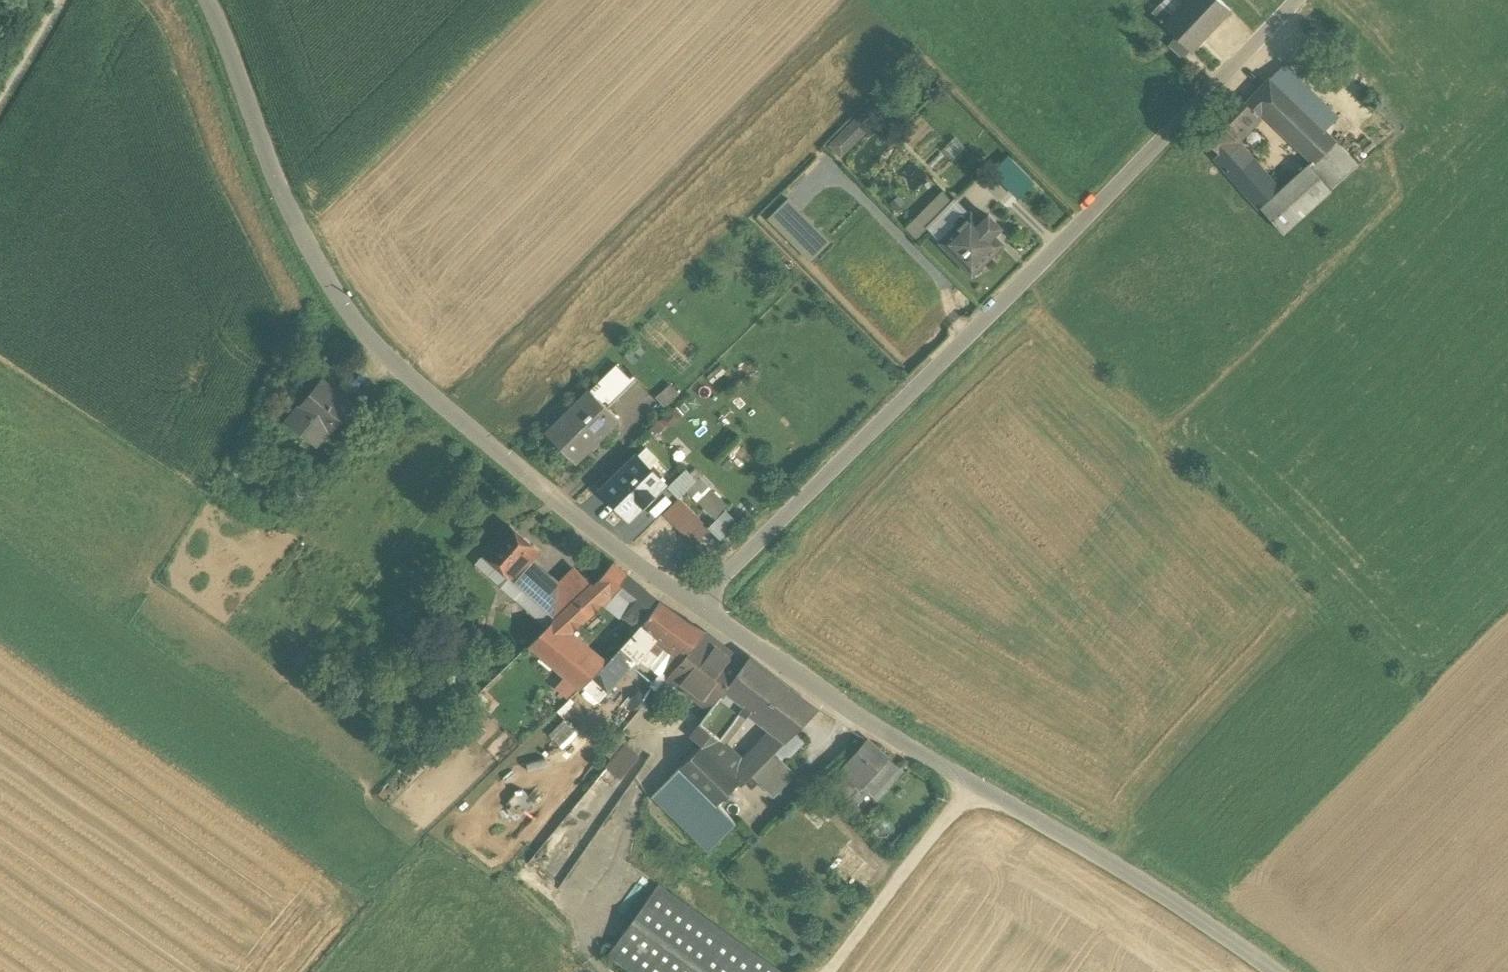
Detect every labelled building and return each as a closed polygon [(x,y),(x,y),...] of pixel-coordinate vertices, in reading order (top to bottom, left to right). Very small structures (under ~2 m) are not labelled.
[(1173,15),(1161,4),(1152,13),(1177,36),(1192,50),(1231,9),(1222,0),(1187,0),(1173,15)] [(1192,50),(1177,36),(1169,45),(1183,59),(1192,50)] [(1306,112),(1272,78),(1247,104),(1259,115),(1262,111),(1279,128),(1306,112)] [(1237,93),(1200,132),(1221,152),(1232,142),(1259,115),(1247,104),(1237,93)] [(867,106),(828,143),(842,157),(881,121),(867,106)] [(1306,112),(1279,128),(1313,161),(1326,149),(1335,141),(1306,112)] [(1277,193),(1232,142),(1221,152),(1217,156),(1261,207),(1277,193)] [(1313,161),(1309,164),(1332,190),(1349,175),(1326,149),(1313,161)] [(1009,160),(995,174),(1010,189),(1024,174),(1009,160)] [(1332,190),(1309,164),(1277,193),(1261,207),(1284,233),(1332,190)] [(944,192),(918,218),(929,229),(955,203),(944,192)] [(955,203),(929,229),(943,242),(971,214),(957,200),(955,203)] [(981,224),(971,214),(943,242),(943,243),(973,273),(1001,245),(981,224)] [(1002,227),(990,215),(981,224),(993,236),(1002,227)] [(918,218),(908,228),(919,238),(929,229),(918,218)] [(635,384),(617,365),(600,383),(617,400),(635,384)] [(323,379),(287,421),(316,445),(328,430),(331,432),(354,405),(323,379)] [(617,400),(600,383),(591,391),(609,409),(617,400)] [(591,391),(547,433),(575,462),(619,419),(609,409),(591,391)] [(637,456),(603,490),(631,519),(666,484),(637,456)] [(686,470),(668,487),(679,499),(697,481),(686,470)] [(710,530),(679,499),(664,514),(694,545),(710,530)] [(538,550),(510,525),(485,553),(513,578),(538,550)] [(731,530),(721,540),(730,549),(740,538),(731,530)] [(613,564),(595,586),(606,598),(617,607),(619,604),(630,612),(647,591),(613,564)] [(561,590),(539,570),(524,588),(546,607),(548,605),(559,592),(561,590)] [(592,584),(555,621),(568,632),(606,598),(595,586),(592,584)] [(647,591),(630,612),(643,624),(660,601),(647,591)] [(559,592),(548,605),(557,613),(568,600),(559,592)] [(660,601),(643,624),(658,636),(668,643),(686,620),(660,601)] [(686,620),(668,643),(679,651),(679,652),(698,627),(686,620)] [(568,632),(555,621),(531,644),(582,687),(606,665),(568,632)] [(643,624),(616,653),(631,666),(658,636),(643,624)] [(679,651),(664,669),(670,674),(672,672),(685,656),(686,656),(705,634),(706,632),(698,627),(679,652),(679,651)] [(685,656),(672,672),(684,681),(708,650),(707,650),(714,641),(705,634),(686,656),(685,656)] [(707,650),(708,650),(684,681),(698,692),(695,697),(711,709),(718,701),(746,664),(714,641),(707,650)] [(598,702),(631,666),(616,653),(606,665),(582,687),(598,702)] [(776,679),(750,659),(746,664),(718,701),(739,716),(749,701),(756,706),(776,679)] [(776,679),(756,706),(782,726),(803,699),(776,679)] [(803,699),(782,726),(793,735),(794,735),(795,733),(818,710),(803,699)] [(711,709),(700,724),(721,740),(739,716),(718,701),(711,709)] [(465,727),(477,739),(496,721),(484,709),(465,727)] [(485,747),(507,729),(500,721),(478,739),(485,747)] [(700,724),(691,736),(703,745),(711,753),(721,740),(700,724)] [(782,726),(744,765),(754,774),(775,753),(793,735),(782,726)] [(793,735),(775,753),(784,761),(804,741),(795,733),(794,735),(793,735)] [(867,740),(840,770),(861,789),(888,759),(867,740)] [(626,745),(606,768),(620,780),(640,757),(626,745)] [(711,753),(703,745),(680,768),(718,805),(739,783),(729,772),(711,753)] [(775,753),(754,774),(775,795),(796,774),(784,761),(775,753)] [(861,789),(854,798),(860,803),(871,790),(877,796),(901,768),(889,759),(888,759),(861,789)] [(741,761),(729,772),(739,783),(742,786),(754,774),(744,765),(741,761)] [(718,805),(680,768),(650,799),(707,855),(738,825),(718,805)] [(861,789),(840,770),(823,784),(847,806),(854,798),(861,789)] [(659,884),(608,955),(631,971),(781,971),(659,884)]
